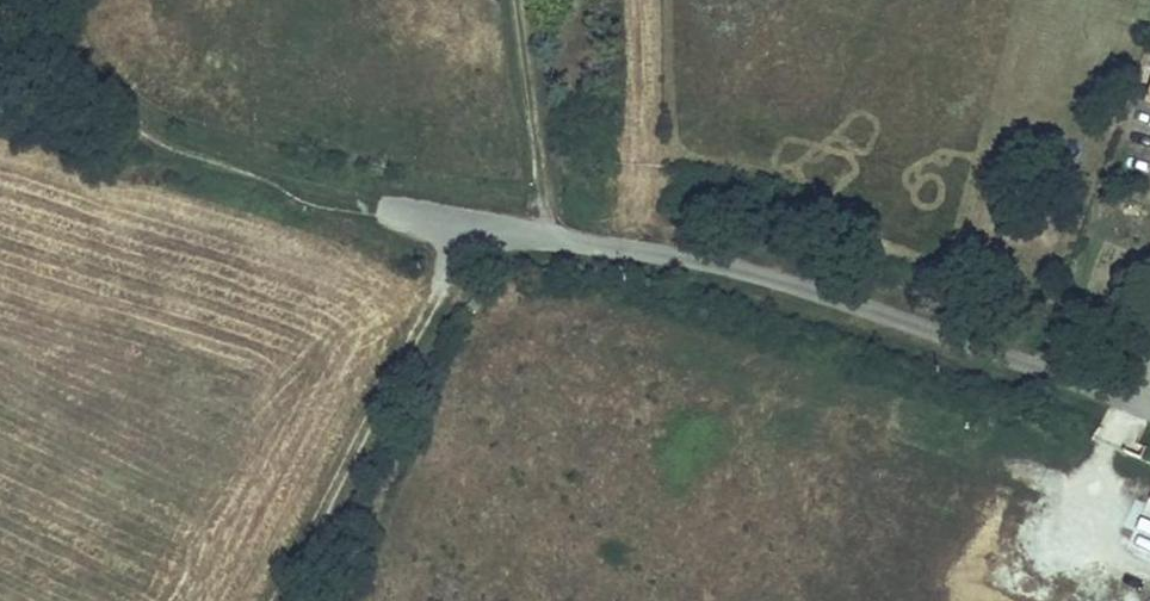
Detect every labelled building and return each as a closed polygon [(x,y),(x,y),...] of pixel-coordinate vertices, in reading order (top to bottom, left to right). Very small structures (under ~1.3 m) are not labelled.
[(1149,555),(1149,521),(1148,519),(1133,545),(1149,555)]
